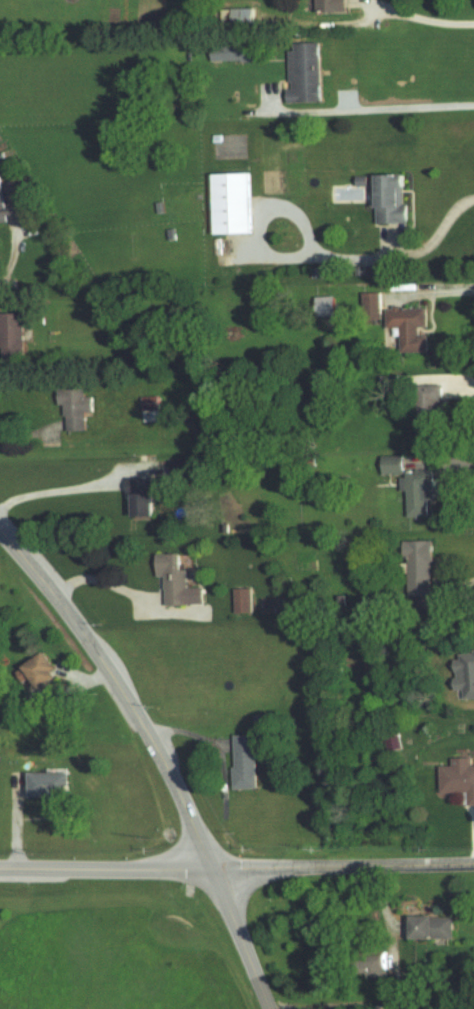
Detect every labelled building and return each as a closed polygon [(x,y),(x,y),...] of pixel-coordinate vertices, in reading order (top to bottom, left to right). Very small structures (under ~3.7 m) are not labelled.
[(350,11),(350,0),(318,0),(318,12),(350,11)] [(289,103),(325,102),(323,42),(298,43),(298,50),(291,50),(293,89),(289,89),(289,103)] [(258,61),(258,45),(217,44),(217,60),(258,61)] [(254,173),(216,173),(217,234),(255,233),(254,173)] [(381,223),(412,223),(412,203),(407,203),(407,187),(412,187),(411,174),(380,174),(381,223)] [(3,176),(0,177),(0,223),(11,222),(11,224),(28,222),(26,205),(7,207),(3,176)] [(364,293),(364,309),(382,309),(382,293),(364,293)] [(339,316),(338,296),(319,296),(320,316),(339,316)] [(402,352),(430,352),(429,335),(421,335),(421,328),(429,327),(429,307),(390,308),(390,328),(401,327),(402,352)] [(88,430),(87,411),(96,411),(96,397),(88,397),(87,388),(61,389),(62,405),(68,405),(69,431),(88,430)] [(145,413),(156,412),(156,422),(162,421),(162,396),(145,397),(145,413)] [(407,455),(386,456),(386,474),(407,473),(407,455)] [(436,499),(436,470),(405,471),(406,492),(410,491),(410,516),(430,516),(430,499),(436,499)] [(133,478),(135,517),(159,516),(158,494),(163,494),(162,477),(133,478)] [(409,541),(409,555),(415,555),(414,593),(436,594),(436,541),(409,541)] [(209,605),(208,588),(190,588),(190,563),(193,563),(193,554),(161,554),(162,576),(169,576),(170,605),(209,605)] [(239,613),(256,613),(255,588),(238,589),(239,613)] [(27,666),(41,688),(62,675),(48,653),(27,666)] [(237,736),(239,790),(262,789),(260,735),(237,736)] [(473,792),(473,805),(473,758),(456,758),(456,767),(444,767),(445,793),(473,792)] [(72,772),(33,773),(34,797),(72,796),(72,772)] [(413,939),(455,939),(456,917),(414,917),(413,939)] [(390,976),(390,963),(378,963),(378,977),(390,976)]
